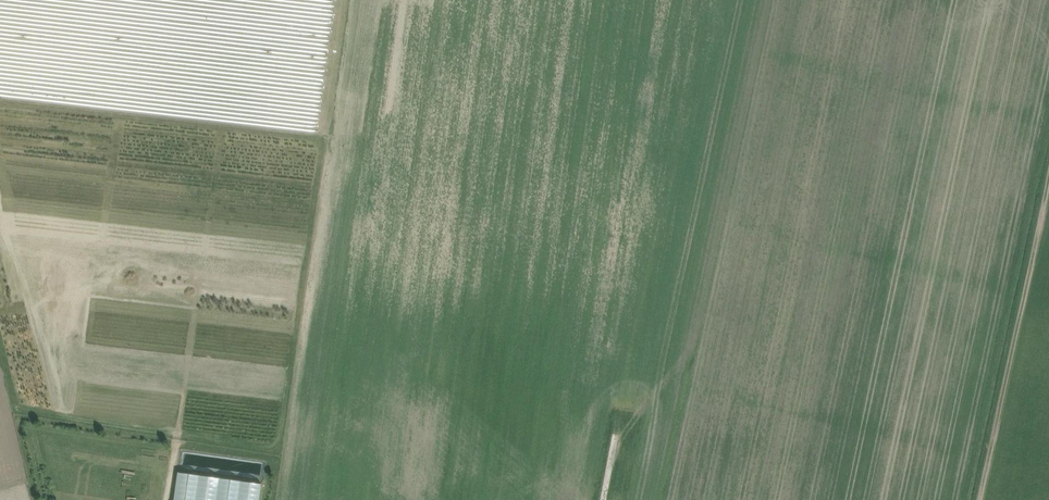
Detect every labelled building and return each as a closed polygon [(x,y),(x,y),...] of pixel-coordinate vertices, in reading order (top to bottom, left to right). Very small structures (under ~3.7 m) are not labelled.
[(262,484),(179,472),(175,499),(260,499),(262,484)]
